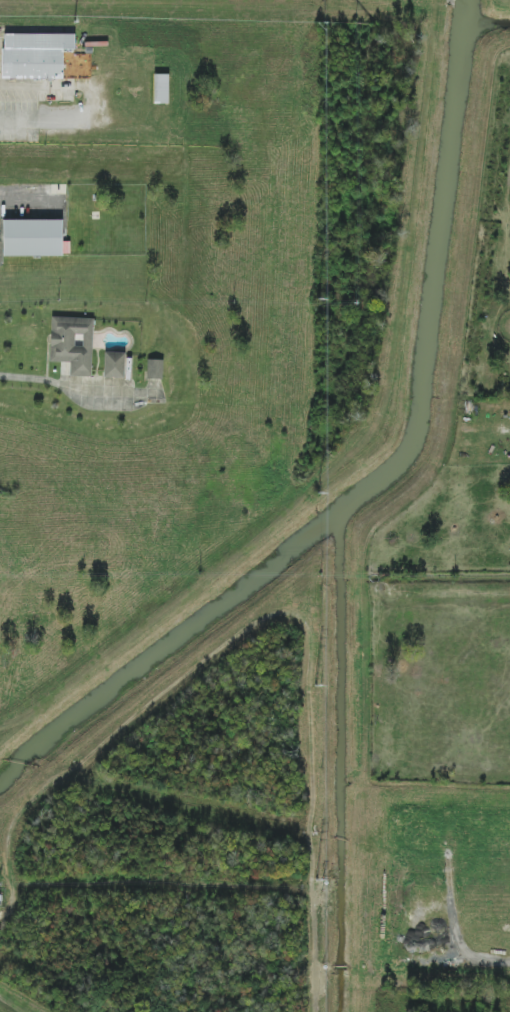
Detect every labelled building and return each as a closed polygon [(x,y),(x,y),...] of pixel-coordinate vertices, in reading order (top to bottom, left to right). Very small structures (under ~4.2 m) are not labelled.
[(75,34),(3,34),(2,78),(62,79),(63,49),(74,49),(75,34)] [(169,74),(154,74),(153,103),(168,104),(169,74)] [(62,220),(3,220),(3,256),(62,256),(62,220)] [(91,376),(93,319),(51,317),(50,362),(70,362),(70,376),(91,376)] [(125,353),(104,352),(104,377),(124,378),(125,353)] [(162,379),(163,360),(147,360),(147,379),(162,379)]
